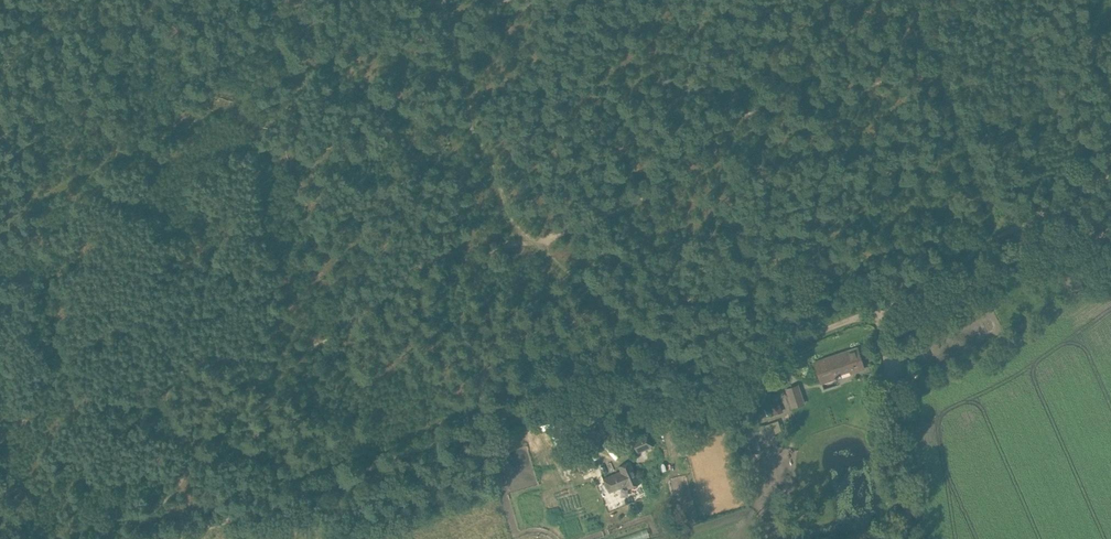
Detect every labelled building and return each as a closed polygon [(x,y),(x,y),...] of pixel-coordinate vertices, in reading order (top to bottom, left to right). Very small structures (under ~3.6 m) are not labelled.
[(852,373),(854,372),(864,369),(857,347),(814,362),(821,383),(837,378),(836,375),(851,370),(852,373)] [(786,389),(789,400),(792,407),(804,403),(802,396),(798,385),(786,389)] [(754,428),(759,440),(768,437),(767,433),(781,429),(778,420),(764,425),(764,424),(754,428)] [(654,446),(649,433),(631,440),(636,454),(654,446)] [(584,470),(585,469),(594,466),(588,448),(578,451),(584,470)] [(557,462),(554,454),(535,461),(538,469),(557,462)] [(628,488),(640,483),(635,471),(630,461),(619,466),(621,471),(603,478),(609,493),(627,485),(628,488)]
